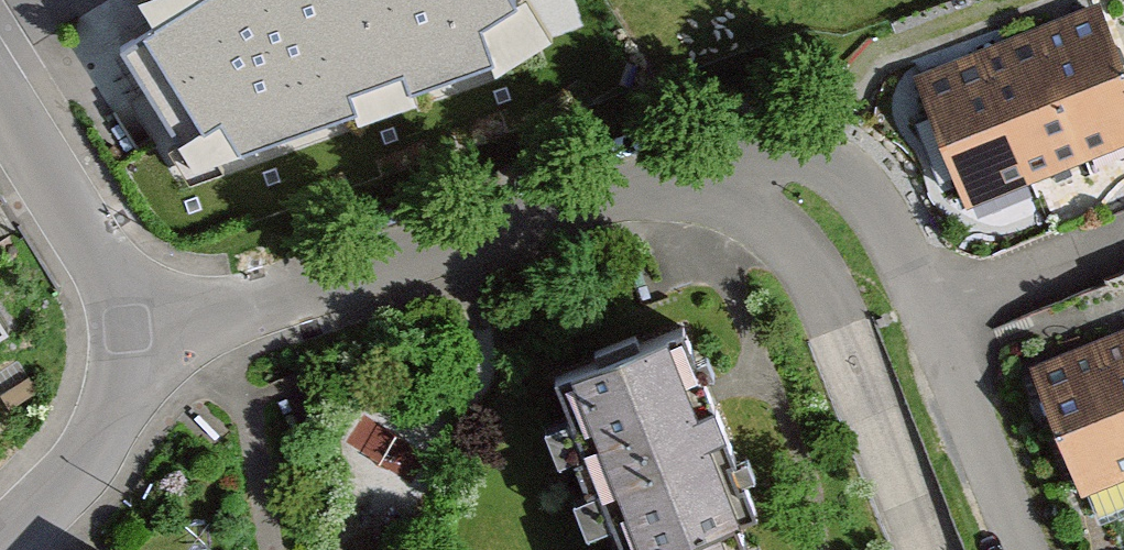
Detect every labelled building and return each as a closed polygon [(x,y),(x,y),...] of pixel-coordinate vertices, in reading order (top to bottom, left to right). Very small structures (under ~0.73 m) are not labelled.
[(121,42),(193,159),(497,57),(552,25),(536,0),(162,0),(165,8),(121,42)] [(918,80),(971,211),(1123,150),(1123,67),(1100,8),(918,80)] [(1095,343),(1123,414),(1123,332),(1121,333),(1095,343)] [(556,384),(623,549),(688,549),(736,533),(747,529),(706,396),(686,333),(556,384)] [(1030,369),(1081,494),(1123,480),(1123,414),(1095,343),(1062,356),(1030,369)] [(688,549),(742,549),(736,533),(688,549)]
